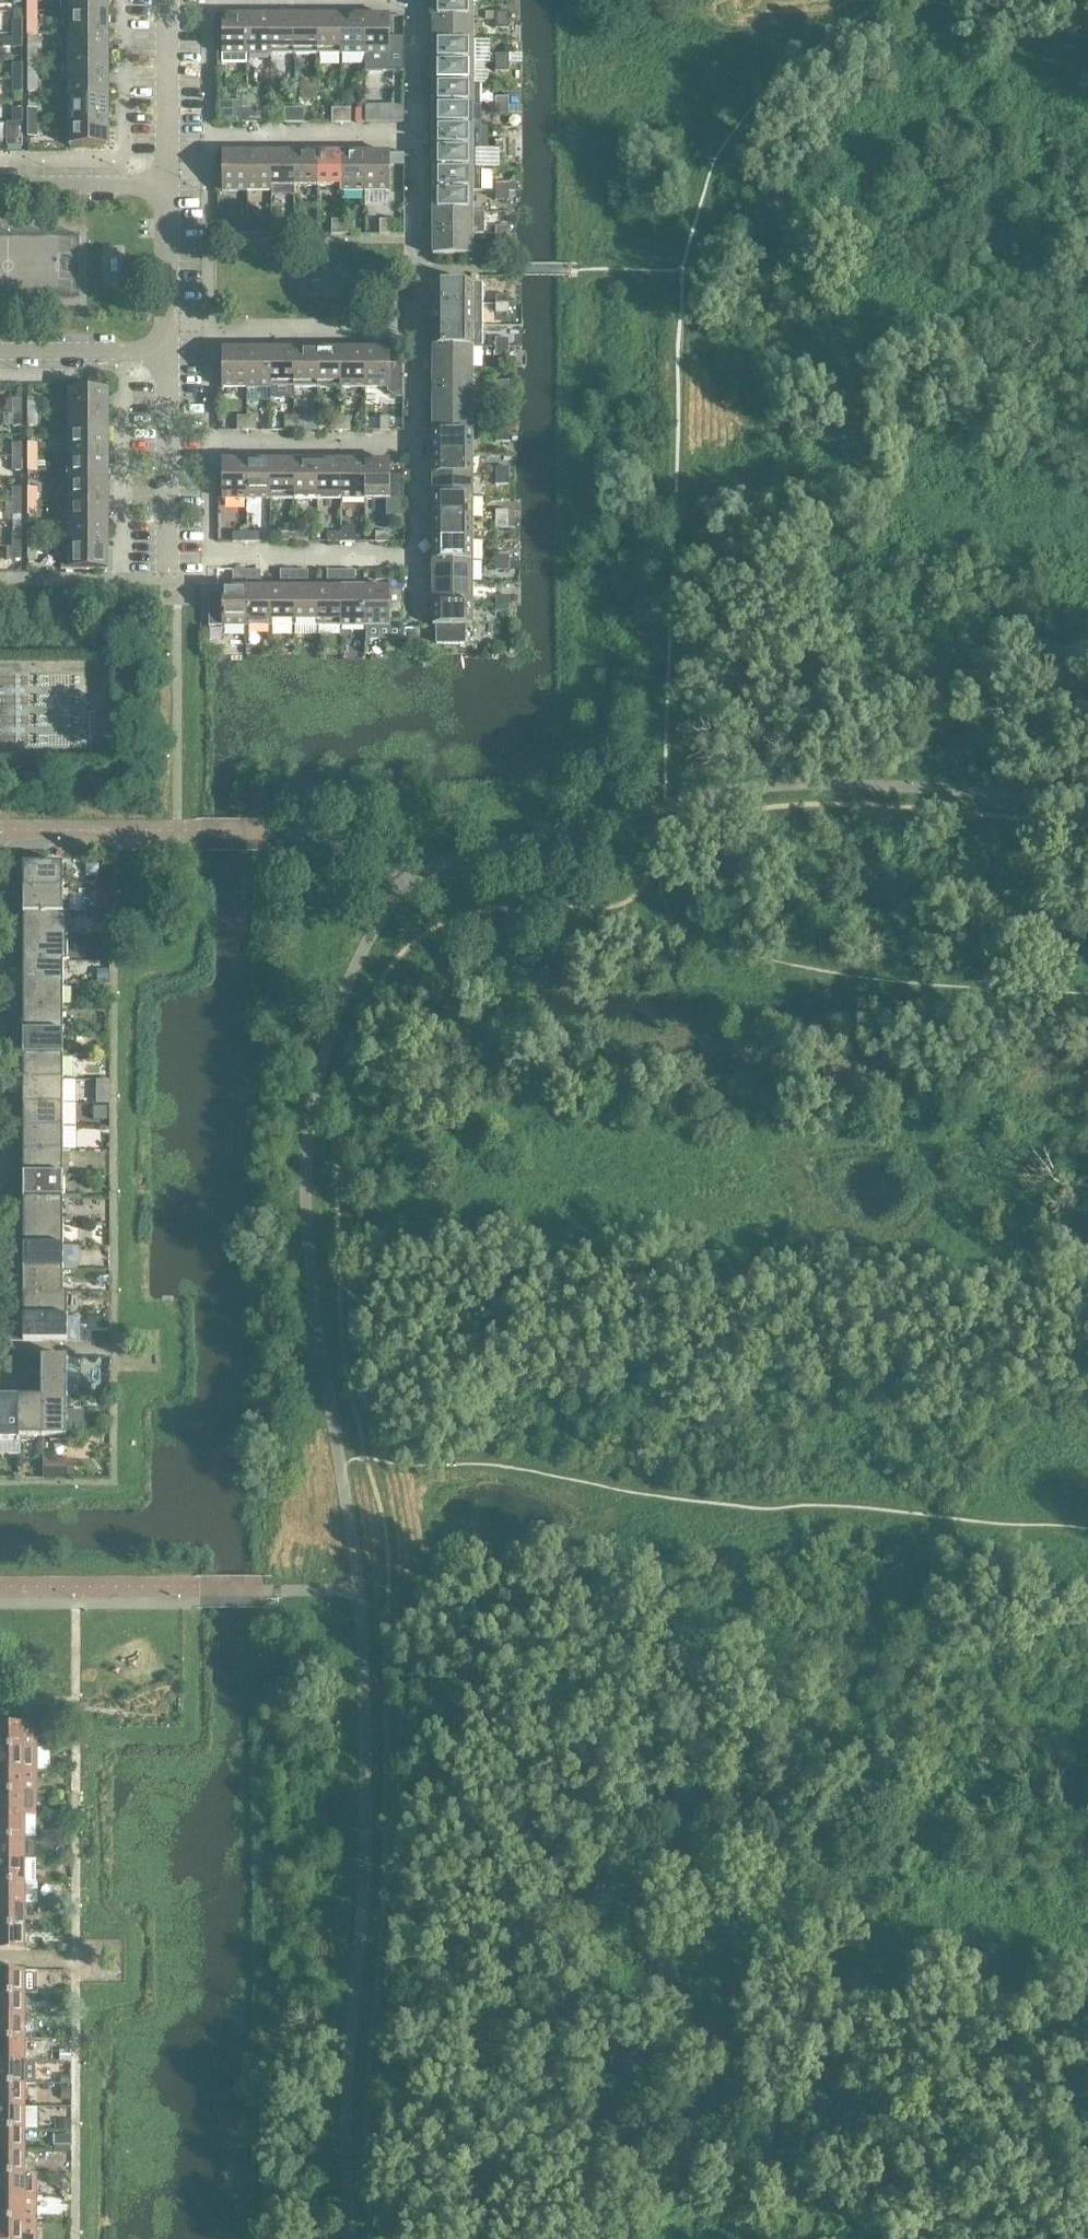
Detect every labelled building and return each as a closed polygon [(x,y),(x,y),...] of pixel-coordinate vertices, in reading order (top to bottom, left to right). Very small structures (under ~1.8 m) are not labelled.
[(108,0),(70,0),(70,12),(108,12),(108,0)] [(473,0),(432,0),(432,20),(473,20),(473,0)] [(509,20),(509,11),(496,11),(496,20),(509,20)] [(108,34),(108,12),(70,12),(70,34),(108,34)] [(247,55),(247,16),(222,16),(222,64),(245,64),(245,55),(247,55)] [(271,55),(271,16),(247,16),(247,55),(271,55)] [(294,55),(294,16),(271,16),(271,55),(294,55)] [(318,55),(318,16),(294,16),(294,55),(318,55)] [(341,55),(341,16),(318,16),(318,55),(341,55)] [(365,55),(365,16),(341,16),(341,55),(365,55)] [(390,55),(390,16),(365,16),(365,55),(390,55)] [(22,34),(22,20),(13,20),(13,34),(22,34)] [(37,34),(37,20),(28,20),(28,34),(37,34)] [(473,41),(473,20),(432,20),(432,41),(473,41)] [(509,28),(509,20),(496,20),(496,28),(509,28)] [(22,48),(22,34),(13,34),(13,48),(22,48)] [(37,48),(37,34),(28,34),(28,48),(37,48)] [(108,56),(108,34),(70,34),(70,56),(108,56)] [(473,63),(473,41),(432,41),(432,63),(473,63)] [(509,63),(509,54),(496,54),(496,63),(509,63)] [(108,79),(108,56),(70,56),(70,78),(108,79)] [(473,84),(473,63),(432,63),(432,84),(473,84)] [(509,71),(509,63),(496,63),(496,71),(509,71)] [(22,79),(22,65),(13,65),(13,79),(22,79)] [(37,78),(37,65),(28,65),(28,78),(37,78)] [(37,92),(37,79),(37,78),(28,78),(28,92),(37,92)] [(108,101),(108,79),(70,78),(70,101),(108,101)] [(22,92),(22,79),(13,79),(13,92),(22,92)] [(482,106),(482,84),(473,84),(432,84),(432,106),(482,106)] [(509,106),(509,97),(496,97),(496,106),(509,106)] [(108,123),(108,101),(70,101),(70,123),(108,123)] [(391,123),(404,123),(404,106),(391,106),(391,123)] [(482,127),(482,106),(432,106),(432,127),(480,127),(482,127)] [(509,114),(509,106),(496,106),(496,114),(509,114)] [(22,123),(22,109),(13,109),(13,123),(22,123)] [(37,123),(37,109),(28,109),(28,123),(37,123)] [(247,123),(247,109),(237,109),(237,123),(247,123)] [(256,123),(256,109),(247,109),(247,123),(256,123)] [(294,123),(294,109),(285,109),(285,123),(294,123)] [(304,123),(304,109),(294,109),(294,123),(304,123)] [(341,123),(341,109),(332,109),(332,123),(341,123)] [(351,123),(351,109),(341,109),(341,123),(351,123)] [(390,123),(390,109),(380,109),(380,123),(390,123)] [(22,137),(22,123),(13,123),(13,137),(22,137)] [(37,137),(37,123),(28,123),(28,137),(37,137)] [(108,146),(108,123),(70,123),(70,146),(108,146)] [(480,149),(480,127),(432,127),(432,149),(480,149)] [(509,149),(509,140),(496,140),(496,148),(509,149)] [(509,157),(509,149),(496,148),(496,157),(509,157)] [(480,170),(480,149),(432,149),(432,170),(480,170)] [(247,192),(247,153),(222,153),(222,192),(247,192)] [(270,191),(270,153),(247,153),(247,192),(270,191)] [(294,186),(294,153),(270,153),(270,191),(272,191),(272,186),(294,186)] [(318,186),(318,153),(294,153),(294,186),(318,186)] [(341,191),(341,153),(318,153),(318,186),(340,186),(340,191),(341,191)] [(365,191),(365,153),(341,153),(341,191),(365,191)] [(390,191),(390,153),(365,153),(365,191),(390,191)] [(482,170),(480,170),(432,170),(432,191),(473,191),(482,191),(482,170)] [(509,191),(509,183),(496,183),(496,191),(509,191)] [(473,213),(473,191),(432,191),(432,213),(473,213)] [(509,200),(509,191),(496,191),(496,200),(509,200)] [(473,234),(473,213),(432,213),(432,234),(473,234)] [(247,234),(247,220),(237,220),(237,234),(247,234)] [(256,234),(256,220),(247,220),(247,234),(256,234)] [(294,234),(294,220),(285,220),(285,234),(294,234)] [(303,234),(303,220),(294,220),(294,234),(303,234)] [(341,234),(341,220),(332,220),(332,234),(341,234)] [(351,234),(351,220),(341,220),(341,234),(351,234)] [(390,234),(390,220),(380,220),(380,234),(390,234)] [(509,234),(509,226),(496,226),(495,234),(509,234)] [(473,256),(473,234),(432,234),(432,256),(473,256)] [(509,243),(509,234),(495,234),(496,243),(509,243)] [(482,304),(482,283),(432,283),(432,304),(482,304)] [(509,304),(509,296),(495,296),(496,304),(509,304)] [(482,326),(482,304),(432,304),(432,326),(482,326)] [(509,313),(509,304),(496,304),(495,313),(509,313)] [(482,347),(482,326),(432,326),(432,347),(473,347),(482,347)] [(509,347),(509,339),(495,339),(496,347),(509,347)] [(473,369),(473,347),(432,347),(432,369),(473,369)] [(509,356),(509,347),(496,347),(496,356),(509,356)] [(247,388),(247,349),(222,349),(222,388),(247,388)] [(270,388),(270,349),(247,349),(247,388),(270,388)] [(294,388),(294,349),(270,349),(270,388),(294,388)] [(318,388),(318,349),(294,349),(294,388),(318,388)] [(342,388),(342,349),(318,349),(318,388),(342,388)] [(365,388),(365,349),(342,349),(342,388),(365,388)] [(403,410),(403,362),(390,362),(390,349),(365,349),(365,388),(390,388),(390,390),(401,410),(403,410)] [(473,390),(473,369),(432,369),(432,390),(473,390)] [(509,390),(509,381),(496,381),(496,390),(509,390)] [(108,413),(108,389),(70,389),(70,413),(108,413)] [(473,412),(473,390),(432,390),(432,412),(473,412)] [(509,399),(509,390),(496,390),(496,399),(509,399)] [(22,413),(22,399),(13,399),(13,413),(22,413)] [(38,413),(38,399),(28,399),(28,413),(38,413)] [(473,433),(473,412),(432,412),(432,433),(473,433)] [(22,427),(22,413),(13,413),(13,427),(22,427)] [(38,427),(38,413),(28,413),(28,427),(38,427)] [(108,435),(108,413),(70,413),(70,435),(108,435)] [(247,430),(247,416),(237,416),(237,430),(247,430)] [(256,430),(256,416),(247,416),(247,430),(256,430)] [(294,430),(294,416),(285,416),(285,430),(294,430)] [(303,430),(303,416),(294,416),(294,430),(303,430)] [(341,430),(341,416),(332,416),(332,430),(341,430)] [(351,430),(351,416),(341,416),(341,430),(351,430)] [(390,430),(390,416),(380,416),(380,430),(390,430)] [(509,433),(509,424),(496,424),(496,433),(509,433)] [(473,454),(473,433),(432,433),(432,454),(473,454)] [(509,442),(509,433),(496,433),(496,442),(509,442)] [(108,457),(108,435),(70,435),(70,457),(108,457)] [(22,457),(22,444),(13,444),(13,457),(22,457)] [(38,457),(38,444),(28,444),(28,457),(38,457)] [(473,476),(473,454),(432,454),(432,476),(473,476)] [(22,471),(22,457),(13,457),(13,471),(22,471)] [(38,471),(38,457),(28,457),(28,471),(38,471)] [(108,480),(108,457),(70,457),(70,480),(108,480)] [(247,499),(247,461),(222,461),(222,499),(247,499)] [(270,499),(270,461),(247,461),(247,499),(270,499)] [(294,499),(294,461),(270,461),(270,499),(294,499)] [(318,499),(318,461),(294,461),(294,499),(318,499)] [(341,499),(341,461),(318,461),(318,499),(341,499)] [(365,499),(365,461),(341,461),(341,499),(365,499)] [(403,521),(403,473),(390,473),(389,461),(365,461),(365,499),(390,499),(390,501),(401,521),(403,521)] [(509,476),(509,467),(496,467),(496,476),(509,476)] [(473,497),(473,476),(432,476),(432,497),(473,497)] [(509,485),(509,476),(496,476),(496,485),(509,485)] [(108,502),(108,480),(70,480),(70,502),(108,502)] [(22,502),(22,488),(12,488),(12,502),(22,502)] [(38,502),(38,488),(28,488),(28,502),(38,502)] [(473,519),(473,497),(432,497),(432,519),(473,519)] [(22,516),(22,502),(12,502),(12,516),(22,516)] [(38,516),(38,502),(28,502),(28,516),(38,516)] [(108,524),(108,502),(70,502),(70,524),(108,524)] [(509,519),(509,510),(496,510),(496,519),(509,519)] [(473,540),(473,519),(432,519),(432,540),(473,540)] [(509,528),(509,519),(496,519),(496,527),(509,528)] [(108,547),(108,524),(70,524),(70,547),(108,547)] [(247,542),(247,532),(233,532),(233,542),(247,542)] [(261,542),(261,532),(247,532),(247,542),(261,542)] [(294,542),(294,532),(280,532),(280,542),(294,542)] [(308,542),(308,532),(294,532),(294,542),(308,542)] [(341,542),(341,532),(328,532),(328,542),(341,542)] [(355,542),(355,532),(341,532),(341,542),(355,542)] [(390,542),(390,532),(376,532),(375,542),(390,542)] [(22,547),(22,533),(12,533),(12,547),(22,547)] [(38,547),(38,533),(28,533),(28,547),(38,547)] [(473,562),(473,540),(432,540),(432,562),(473,562)] [(22,560),(22,547),(12,547),(12,560),(22,560)] [(38,560),(38,547),(28,547),(28,560),(38,560)] [(108,570),(108,547),(70,547),(61,547),(61,570),(108,570)] [(509,562),(509,553),(496,553),(496,562),(509,562)] [(473,583),(473,562),(432,562),(432,583),(473,583)] [(509,570),(509,562),(496,562),(496,570),(509,570)] [(247,580),(247,570),(233,570),(233,580),(247,580)] [(270,626),(270,588),(261,588),(261,570),(247,570),(247,580),(247,588),(247,626),(270,626)] [(294,580),(294,570),(280,570),(280,580),(294,580)] [(308,580),(308,570),(294,570),(294,580),(308,580)] [(341,580),(341,570),(327,570),(327,580),(341,580)] [(355,580),(355,570),(341,570),(341,580),(355,580)] [(390,580),(390,570),(376,570),(376,580),(390,580)] [(473,605),(473,583),(432,583),(432,605),(473,605)] [(247,626),(247,588),(222,588),(222,626),(247,626)] [(294,626),(294,588),(270,588),(270,626),(294,626)] [(318,627),(318,588),(294,588),(294,626),(318,627)] [(341,627),(341,588),(318,588),(318,627),(341,627)] [(365,627),(365,588),(341,588),(341,627),(365,627)] [(403,623),(403,590),(390,590),(390,588),(365,588),(365,627),(390,627),(390,623),(403,623)] [(509,605),(509,596),(496,596),(496,605),(509,605)] [(473,626),(473,605),(432,605),(432,626),(473,626)] [(509,613),(509,605),(496,605),(496,613),(509,613)] [(23,875),(23,865),(9,865),(9,875),(23,875)] [(67,881),(67,865),(23,865),(23,875),(23,889),(63,889),(63,881),(67,881)] [(67,913),(67,897),(63,897),(63,889),(23,889),(23,904),(23,913),(67,913)] [(23,913),(23,904),(9,904),(9,913),(23,913)] [(23,922),(23,913),(9,913),(9,922),(23,922)] [(67,937),(67,913),(23,913),(23,922),(23,937),(67,937)] [(67,961),(67,937),(23,937),(23,951),(23,960),(63,960),(63,961),(67,961)] [(23,960),(23,951),(9,951),(9,960),(23,960)] [(23,970),(23,960),(9,960),(9,970),(23,970)] [(63,984),(63,961),(63,960),(23,960),(23,970),(23,984),(63,984)] [(63,1008),(63,984),(23,984),(23,998),(23,1008),(63,1008)] [(23,1008),(23,998),(9,998),(9,1008),(23,1008)] [(23,1017),(23,1008),(9,1008),(9,1017),(23,1017)] [(63,1032),(63,1008),(23,1008),(23,1017),(23,1032),(63,1032)] [(63,1056),(63,1032),(23,1032),(23,1047),(23,1056),(63,1056)] [(23,1056),(23,1047),(9,1047),(9,1056),(23,1056)] [(23,1065),(23,1056),(9,1056),(9,1065),(23,1065)] [(63,1079),(63,1056),(23,1056),(23,1065),(23,1080),(63,1079)] [(77,1100),(76,1078),(65,1078),(65,1100),(77,1100)] [(63,1103),(63,1079),(23,1080),(23,1094),(23,1103),(63,1103)] [(23,1103),(23,1094),(9,1094),(9,1103),(23,1103)] [(23,1112),(23,1103),(9,1103),(9,1112),(23,1112)] [(63,1127),(63,1103),(23,1103),(23,1112),(23,1127),(63,1127)] [(63,1150),(63,1127),(23,1127),(23,1141),(23,1150),(63,1150)] [(23,1150),(23,1141),(9,1141),(9,1150),(23,1150)] [(23,1160),(23,1150),(9,1150),(9,1160),(23,1160)] [(63,1175),(63,1150),(23,1150),(23,1160),(23,1175),(63,1175)] [(63,1199),(63,1175),(23,1175),(23,1189),(23,1199),(63,1199)] [(23,1199),(23,1189),(9,1189),(9,1199),(23,1199)] [(23,1208),(23,1199),(9,1199),(9,1208),(23,1208)] [(63,1222),(63,1199),(23,1199),(23,1208),(23,1222),(63,1222)] [(63,1246),(63,1222),(23,1222),(23,1237),(23,1246),(63,1246)] [(23,1246),(23,1237),(9,1237),(9,1246),(23,1246)] [(23,1255),(23,1246),(9,1246),(9,1255),(23,1255)] [(63,1269),(63,1246),(23,1246),(23,1255),(23,1269),(63,1269)] [(63,1292),(63,1269),(23,1269),(23,1284),(23,1293),(63,1293),(63,1292)] [(23,1293),(23,1284),(9,1284),(9,1293),(23,1293)] [(67,1317),(67,1293),(67,1292),(63,1292),(63,1293),(23,1293),(23,1302),(23,1317),(67,1317)] [(23,1302),(23,1293),(9,1293),(9,1302),(23,1302)] [(67,1341),(67,1317),(23,1317),(23,1331),(23,1341),(67,1341)] [(23,1341),(23,1331),(9,1331),(9,1341),(23,1341)] [(67,1397),(67,1357),(9,1357),(9,1374),(41,1374),(41,1397),(0,1397),(0,1441),(34,1441),(35,1438),(50,1438),(50,1441),(67,1441),(67,1397)] [(74,1477),(74,1461),(44,1461),(44,1477),(74,1477)] [(37,1724),(0,1724),(0,1747),(37,1747),(37,1724)] [(37,1747),(0,1747),(0,1770),(37,1770),(37,1747)] [(37,1770),(0,1770),(0,1792),(37,1792),(37,1770)] [(37,1792),(0,1792),(0,1815),(25,1815),(25,1816),(37,1816),(37,1792)] [(25,1816),(25,1815),(0,1815),(0,1837),(25,1837),(25,1816)] [(25,1837),(0,1837),(0,1860),(25,1860),(25,1837)] [(36,1860),(25,1860),(0,1860),(0,1882),(25,1882),(36,1882),(36,1860)] [(25,1882),(0,1882),(0,1904),(25,1904),(25,1882)] [(25,1904),(0,1904),(0,1927),(25,1927),(25,1904)] [(25,1927),(0,1927),(0,1950),(25,1950),(25,1927)] [(25,1971),(0,1971),(0,1994),(25,1994),(25,1971)] [(25,1994),(0,1994),(0,2017),(25,2017),(25,1994)] [(25,2017),(0,2017),(0,2039),(25,2039),(25,2017)] [(25,2039),(0,2039),(0,2062),(25,2062),(25,2039)] [(25,2062),(0,2062),(0,2084),(25,2084),(25,2062)] [(25,2084),(0,2084),(0,2107),(25,2107),(25,2084)] [(25,2107),(0,2107),(0,2129),(25,2129),(25,2107)] [(25,2129),(0,2129),(0,2151),(25,2151),(25,2129)] [(25,2173),(25,2152),(25,2151),(0,2151),(0,2174),(25,2174),(25,2173)] [(37,2173),(25,2173),(25,2174),(0,2174),(0,2197),(37,2197),(37,2173)] [(37,2197),(0,2197),(0,2220),(37,2220),(37,2197)] [(37,2220),(0,2220),(0,2234),(5,2238),(37,2238),(37,2220)]
